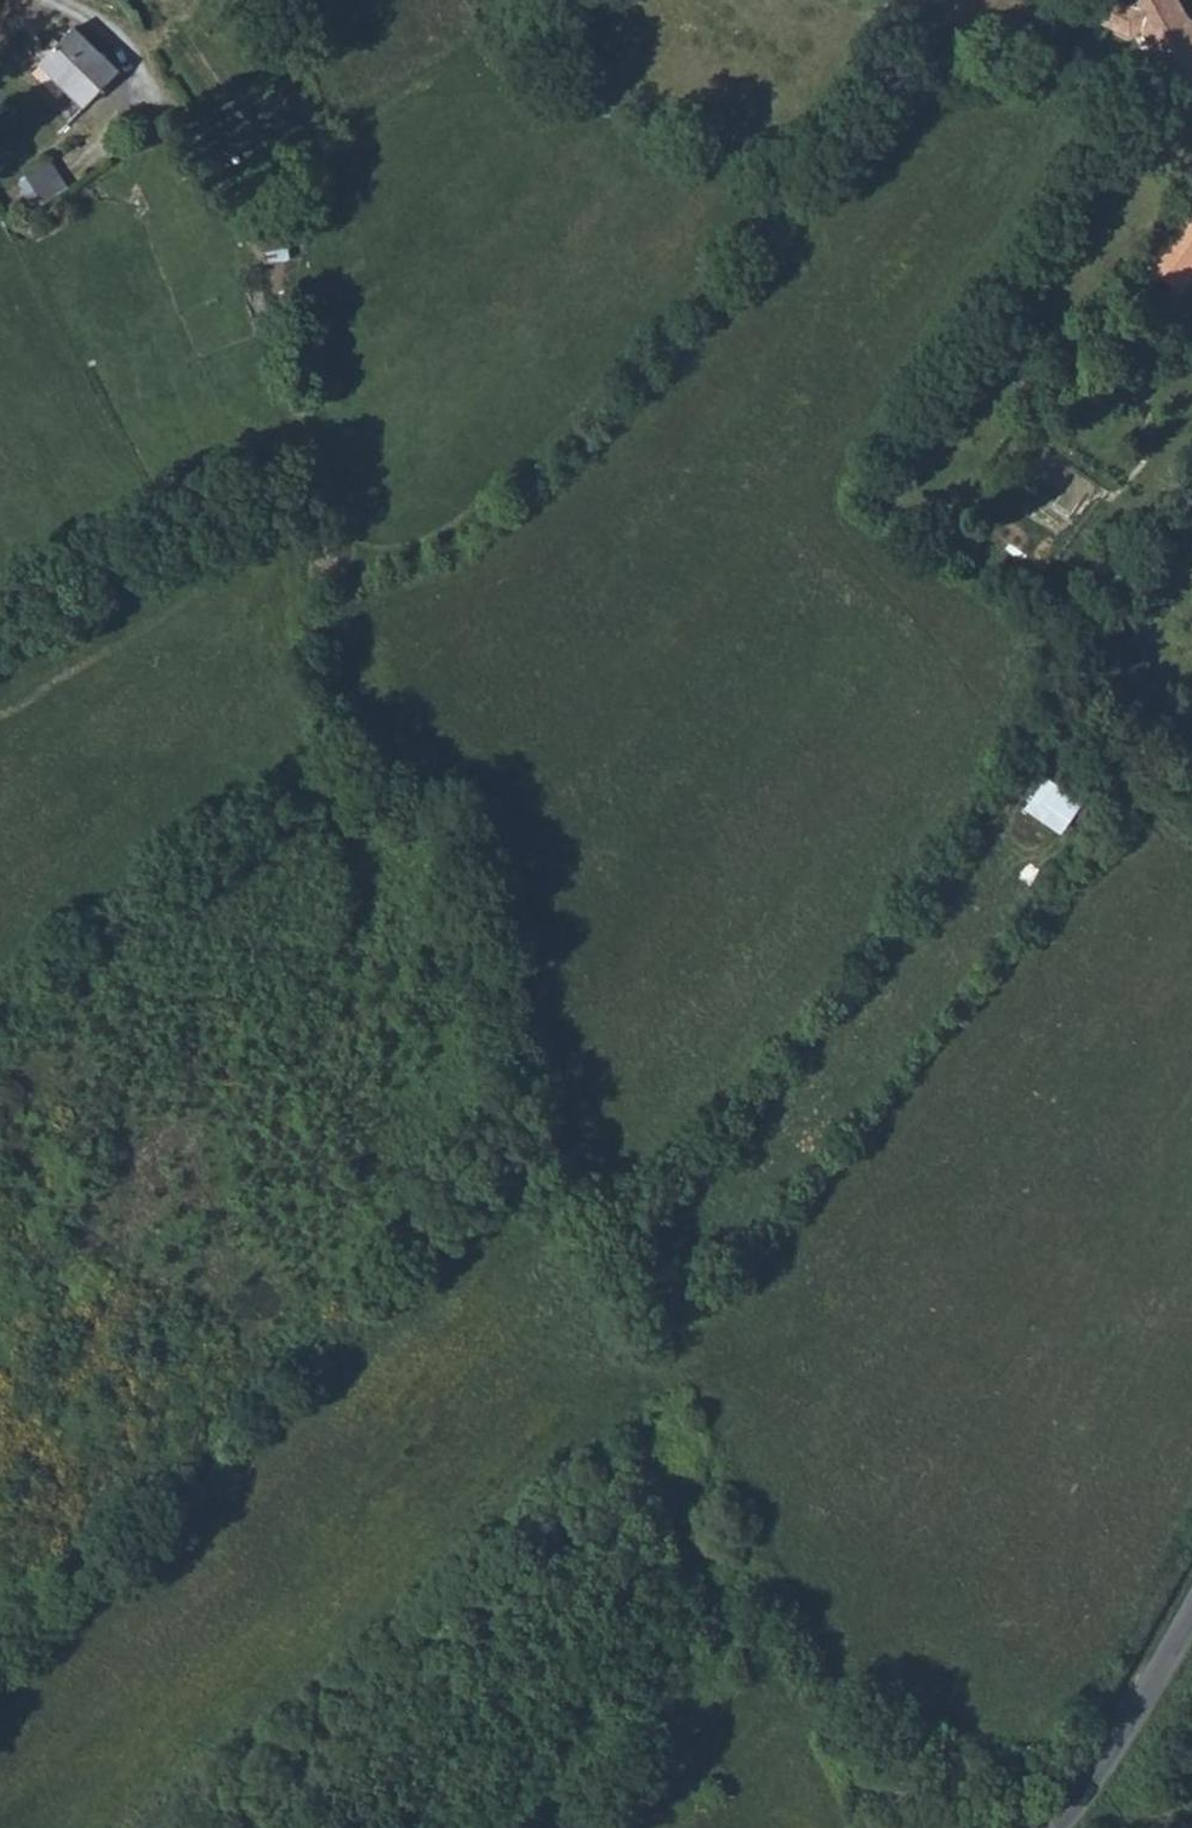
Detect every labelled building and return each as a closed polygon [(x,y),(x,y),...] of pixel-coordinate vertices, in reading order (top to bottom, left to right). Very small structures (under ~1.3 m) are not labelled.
[(1172,6),(1130,26),(1140,48),(1149,72),(1191,101),(1191,45),(1190,44),(1172,6)] [(1140,48),(1130,26),(1105,15),(1093,39),(1126,54),(1140,48)] [(129,62),(72,29),(49,72),(105,105),(129,62)] [(55,161),(23,182),(40,209),(73,187),(55,161)] [(1184,226),(1155,265),(1190,290),(1191,287),(1191,232),(1184,226)] [(1190,290),(1155,265),(1126,304),(1161,329),(1190,290)] [(1030,810),(1067,832),(1087,800),(1049,777),(1030,810)]
